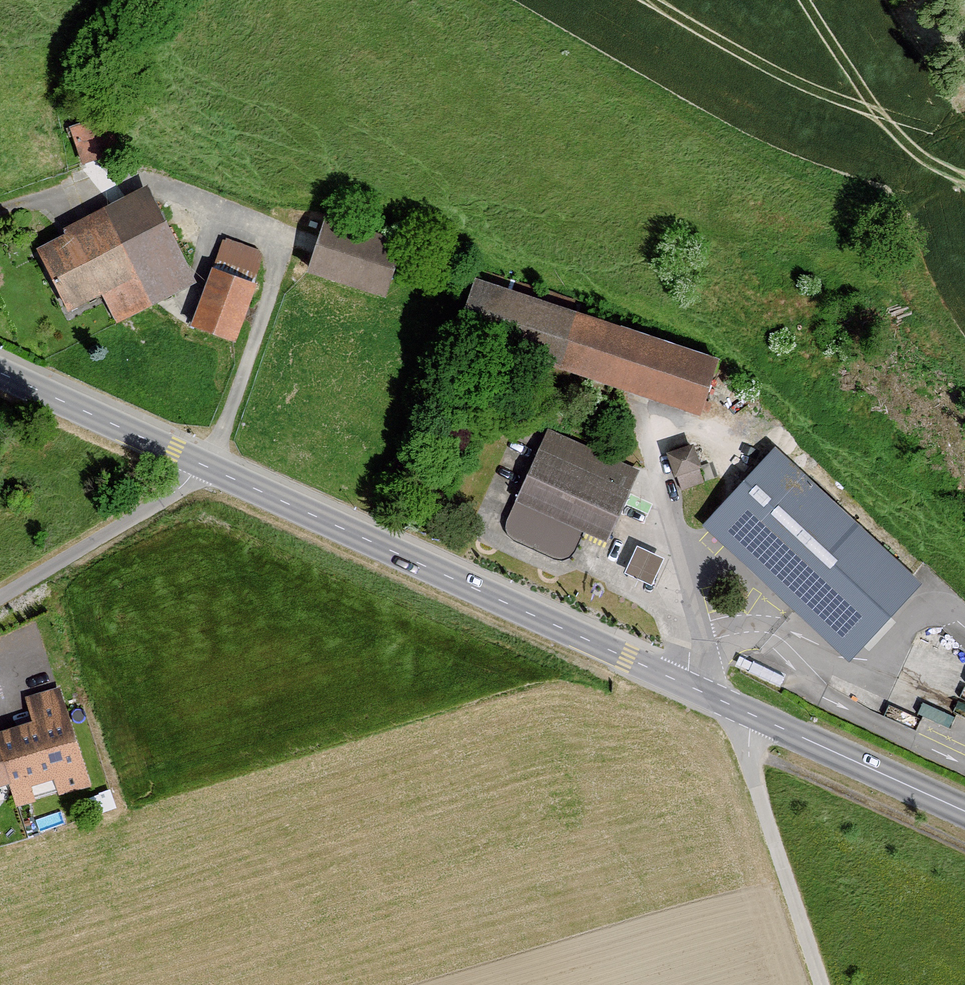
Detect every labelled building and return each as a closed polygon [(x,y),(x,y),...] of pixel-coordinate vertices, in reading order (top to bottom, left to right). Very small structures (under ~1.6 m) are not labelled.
[(117,157),(108,121),(75,130),(84,166),(117,157)] [(138,189),(25,248),(60,313),(94,295),(109,324),(187,283),(138,189)] [(399,245),(330,222),(314,270),(383,293),(399,245)] [(248,285),(203,269),(182,330),(228,345),(248,285)] [(712,362),(478,283),(462,329),(697,408),(712,362)] [(635,474),(549,434),(519,499),(508,523),(509,531),(512,536),(556,557),(561,557),(566,556),(570,552),(582,527),(606,538),(635,474)] [(694,451),(667,459),(675,483),(701,474),(694,451)] [(712,523),(849,650),(913,582),(775,454),(712,523)] [(636,552),(625,577),(651,590),(663,564),(636,552)] [(0,733),(0,782),(2,781),(9,805),(82,782),(51,686),(17,697),(26,725),(0,733)]
